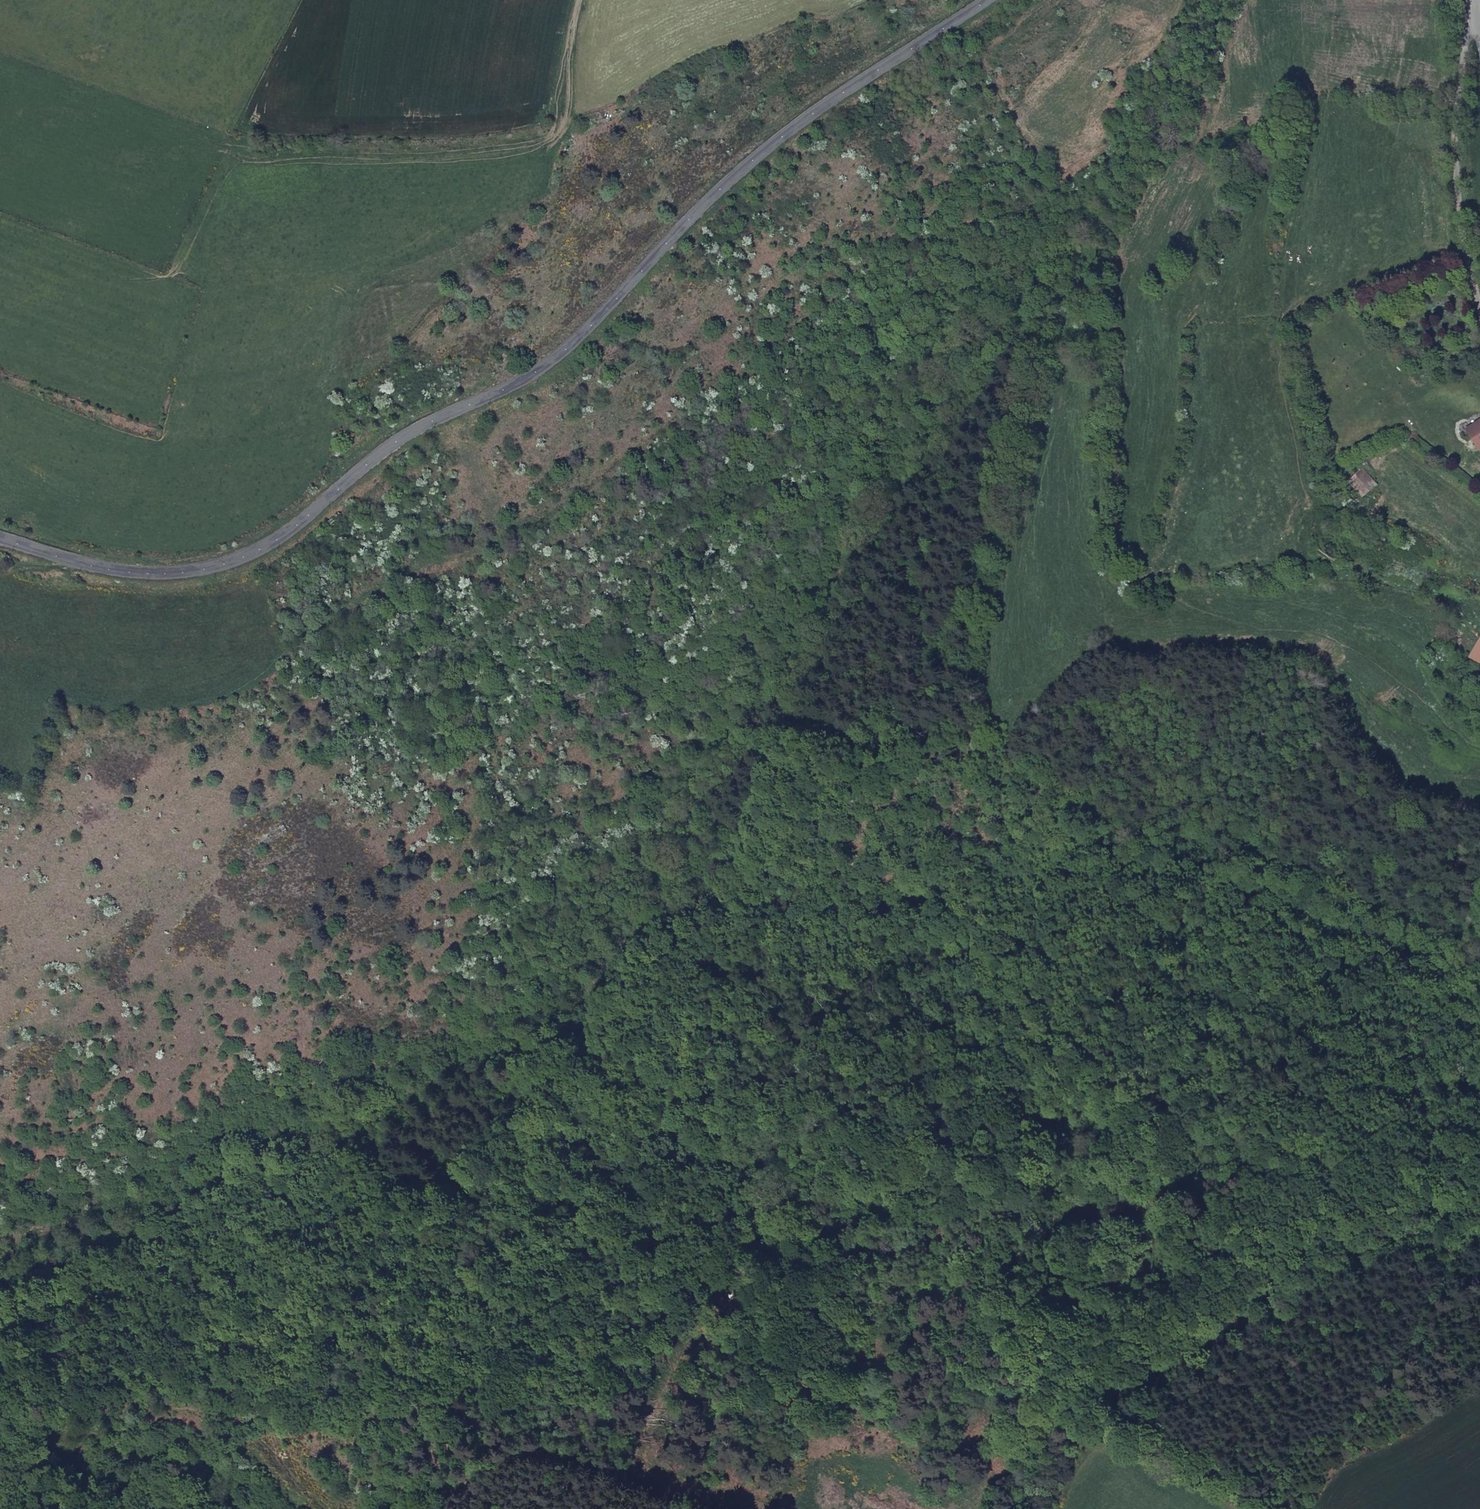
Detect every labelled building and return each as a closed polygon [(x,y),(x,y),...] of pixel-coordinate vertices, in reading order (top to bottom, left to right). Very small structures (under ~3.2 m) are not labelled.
[(1468,430),(1479,444),(1479,420),(1468,430)]
